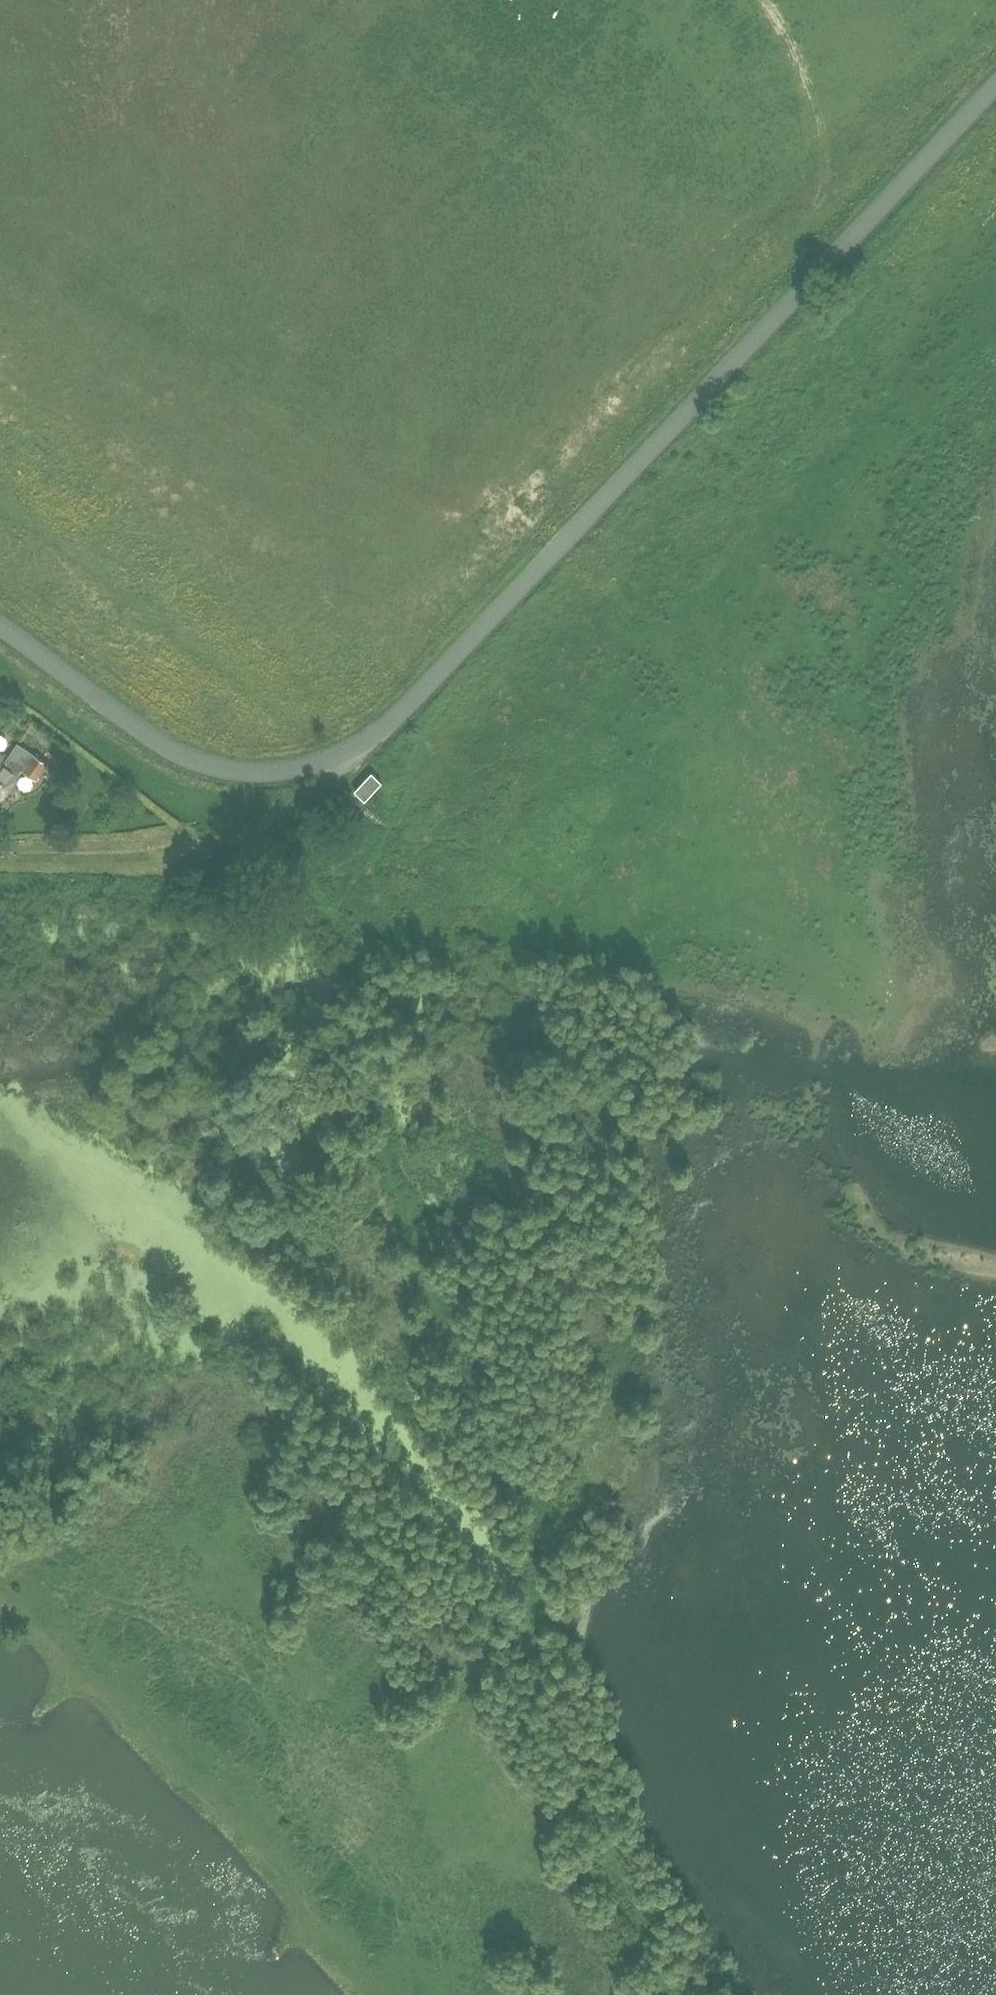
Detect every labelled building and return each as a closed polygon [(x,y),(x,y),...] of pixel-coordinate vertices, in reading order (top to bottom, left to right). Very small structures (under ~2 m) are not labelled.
[(22,770),(36,779),(48,763),(18,743),(7,758),(0,754),(0,802),(22,770)] [(375,770),(358,785),(368,797),(385,782),(375,770)]
